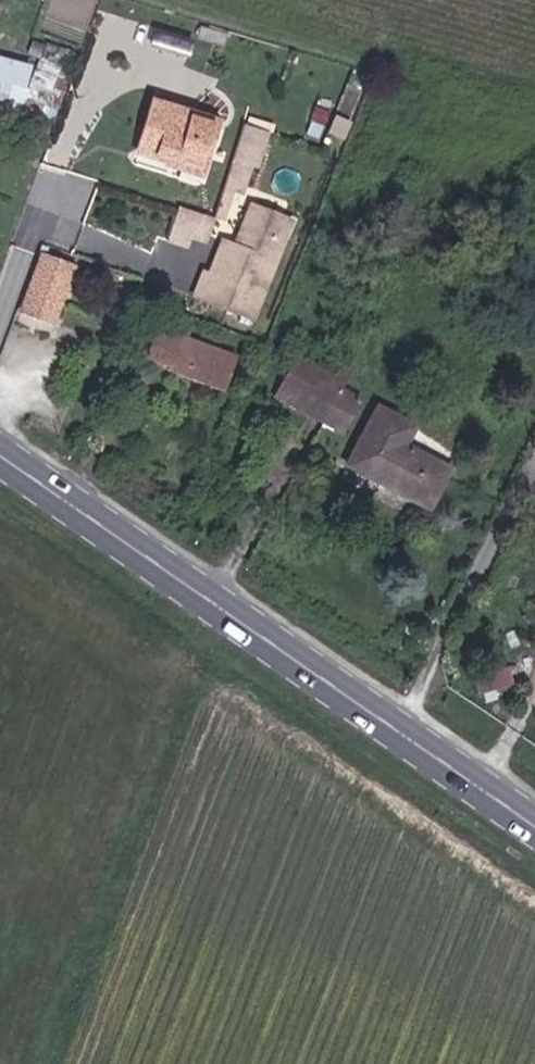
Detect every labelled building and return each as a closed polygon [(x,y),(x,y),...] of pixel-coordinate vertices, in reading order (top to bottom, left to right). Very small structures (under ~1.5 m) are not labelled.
[(192,113),(194,107),(174,100),(158,152),(188,163),(191,157),(219,167),(224,150),(231,153),(239,128),(192,113)] [(192,113),(239,128),(240,122),(194,107),(192,113)] [(248,197),(272,130),(248,121),(224,188),(248,197)] [(191,157),(188,163),(187,167),(222,178),(231,153),(224,150),(219,167),(191,157)] [(212,269),(201,294),(259,318),(301,220),(261,203),(243,243),(231,238),(217,271),(212,269)] [(209,246),(216,214),(178,205),(170,237),(209,246)] [(66,265),(48,318),(79,329),(97,276),(66,265)] [(168,331),(159,359),(181,368),(181,373),(234,393),(245,358),(168,331)] [(340,389),(348,376),(311,355),(288,397),(352,433),(367,404),(340,389)] [(415,450),(426,429),(389,409),(357,470),(439,513),(460,473),(415,450)]
